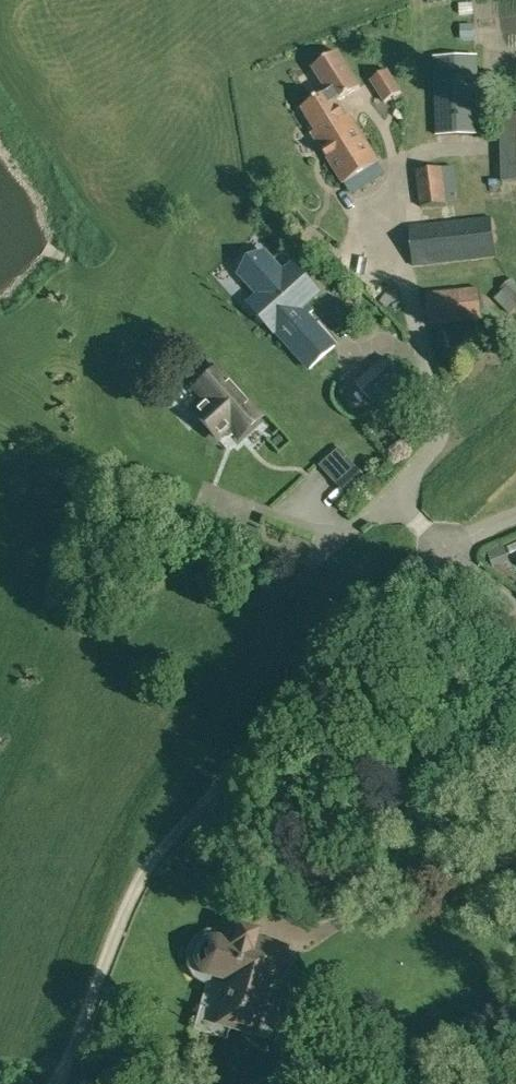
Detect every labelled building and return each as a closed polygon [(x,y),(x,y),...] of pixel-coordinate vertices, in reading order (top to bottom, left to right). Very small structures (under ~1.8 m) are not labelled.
[(472,3),(459,4),(459,13),(472,13),(472,3)] [(473,25),(461,25),(461,40),(473,40),(473,25)] [(311,134),(343,184),(379,161),(349,113),(345,116),(336,101),(359,87),(338,51),(318,63),(309,69),(324,95),(302,109),(316,131),(311,134)] [(433,56),(435,135),(480,134),(478,55),(433,56)] [(370,81),(385,103),(402,91),(388,69),(370,81)] [(501,182),(515,181),(515,115),(499,115),(501,182)] [(353,180),(360,195),(394,178),(387,163),(353,180)] [(417,171),(421,207),(446,204),(446,200),(456,199),(455,193),(457,193),(454,167),(417,171)] [(409,225),(413,267),(496,257),(491,216),(409,225)] [(276,332),(309,369),(335,346),(308,316),(312,312),(305,305),(320,292),(294,263),(293,264),(292,263),(284,270),(267,250),(237,274),(257,297),(249,305),(275,333),(276,332)] [(508,314),(515,306),(515,282),(512,278),(500,288),(502,290),(494,298),(508,314)] [(426,293),(429,324),(482,319),(479,287),(426,293)] [(355,383),(373,404),(403,376),(385,355),(355,383)] [(194,412),(217,437),(229,426),(237,435),(258,416),(216,370),(211,364),(189,383),(195,390),(206,401),(194,412)] [(252,451),(277,433),(269,423),(245,441),(252,451)] [(349,460),(334,474),(353,495),(369,481),(349,460)] [(509,562),(503,547),(488,553),(494,568),(509,562)] [(229,1028),(270,1040),(283,995),(275,992),(270,1009),(260,1007),(269,977),(280,980),(288,953),(258,945),(255,938),(256,933),(237,927),(235,934),(221,930),(218,941),(209,941),(202,945),(198,953),(198,961),(202,968),(209,972),(193,1029),(227,1039),(229,1028)]
